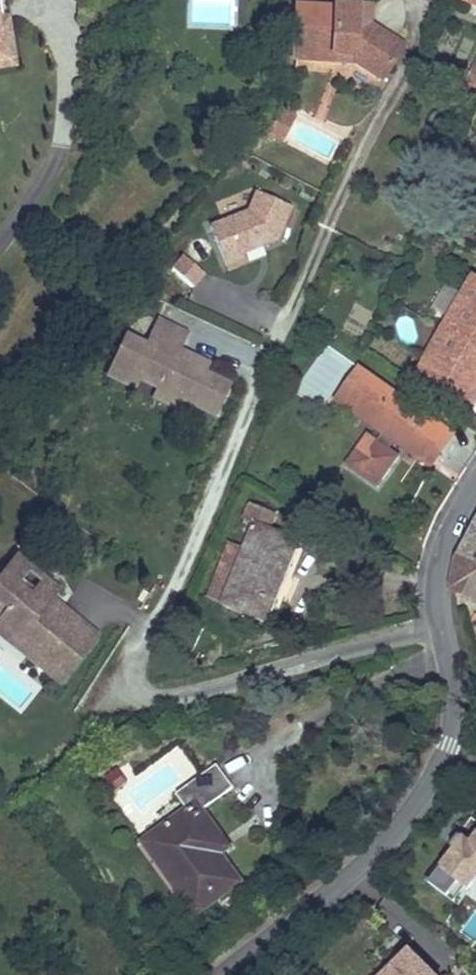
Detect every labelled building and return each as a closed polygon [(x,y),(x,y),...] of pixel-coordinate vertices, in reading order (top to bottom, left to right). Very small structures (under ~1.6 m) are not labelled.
[(7,17),(10,16),(8,0),(0,0),(0,18),(7,17)] [(335,8),(296,7),(295,52),(333,53),(333,62),(355,63),(382,79),(403,46),(369,25),(364,22),(365,4),(335,3),(335,8)] [(15,65),(7,17),(0,18),(0,68),(15,65)] [(261,32),(250,29),(246,40),(258,44),(261,32)] [(333,53),(295,52),(294,60),(333,62),(333,53)] [(465,84),(475,89),(475,64),(465,84)] [(270,135),(281,141),(293,117),(282,111),(270,135)] [(277,242),(291,207),(255,193),(247,213),(209,229),(226,269),(245,261),(243,256),(277,242)] [(171,273),(192,291),(203,278),(183,260),(171,273)] [(475,275),(433,351),(475,375),(475,276),(475,275)] [(113,367),(138,379),(160,389),(162,385),(181,394),(179,398),(214,415),(229,383),(205,372),(195,368),(199,358),(178,349),(186,332),(159,319),(147,345),(127,336),(113,367)] [(433,351),(419,375),(472,405),(475,397),(475,375),(433,351)] [(195,368),(205,372),(209,363),(199,358),(195,368)] [(134,389),(138,379),(113,367),(108,377),(134,389)] [(435,461),(450,431),(359,367),(347,385),(353,389),(347,397),(388,425),(382,433),(377,441),(367,434),(351,458),(356,461),(350,469),(372,484),(378,476),(382,480),(398,457),(388,450),(394,443),(399,435),(435,461)] [(162,385),(160,389),(155,399),(175,408),(179,398),(181,394),(162,385)] [(353,389),(347,385),(336,401),(342,405),(382,433),(388,425),(347,397),(353,389)] [(430,468),(435,461),(399,435),(394,443),(430,468)] [(356,461),(351,458),(345,465),(350,469),(356,461)] [(378,476),(372,484),(377,487),(382,480),(378,476)] [(267,622),(276,602),(268,599),(281,568),(289,571),(301,541),(272,529),(278,514),(252,503),(245,520),(256,524),(245,552),(224,602),(223,604),(267,622)] [(469,524),(445,589),(475,605),(475,510),(469,524)] [(209,595),(224,602),(245,552),(229,546),(209,595)] [(16,557),(0,577),(0,622),(1,621),(34,648),(28,656),(61,683),(98,637),(76,620),(70,627),(45,607),(51,600),(58,591),(43,579),(35,589),(23,580),(31,570),(16,557)] [(289,571),(281,568),(268,599),(276,602),(289,571)] [(76,620),(51,600),(45,607),(70,627),(76,620)] [(0,622),(0,634),(28,656),(34,648),(1,621),(0,622)] [(233,788),(217,765),(177,794),(189,811),(153,837),(183,878),(175,884),(198,914),(241,883),(219,854),(213,846),(223,839),(202,811),(233,788)] [(117,770),(107,778),(116,790),(126,782),(117,770)] [(451,902),(457,891),(473,899),(475,894),(475,840),(463,833),(432,891),(451,902)] [(145,843),(175,884),(183,878),(153,837),(145,843)] [(229,847),(223,839),(213,846),(219,854),(229,847)] [(385,974),(434,974),(410,951),(385,974)]
